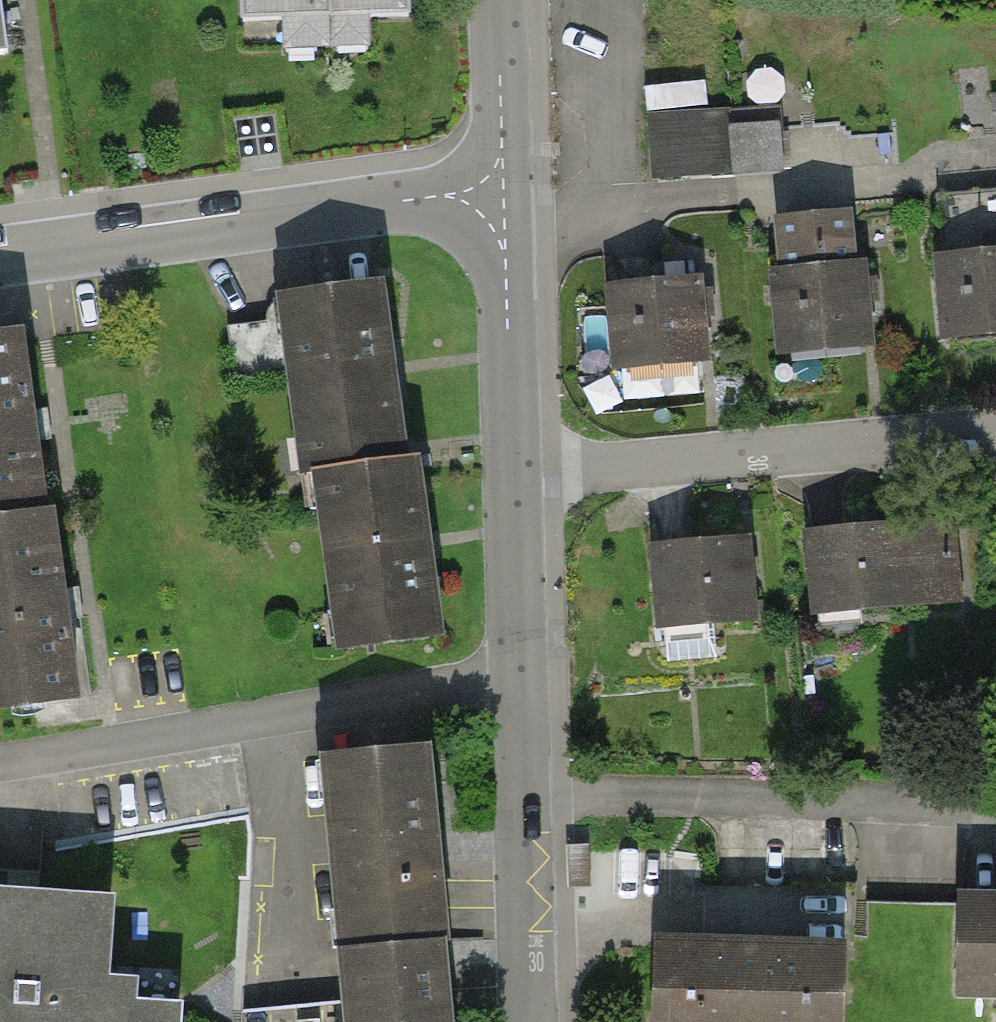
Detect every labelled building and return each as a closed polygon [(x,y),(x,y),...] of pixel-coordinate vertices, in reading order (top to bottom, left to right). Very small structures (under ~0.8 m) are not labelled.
[(33,87),(20,0),(0,0),(0,92),(33,87)] [(235,32),(418,26),(418,0),(234,0),(235,32)] [(655,140),(657,170),(734,166),(734,174),(780,171),(778,133),(655,140)] [(938,202),(954,355),(995,351),(995,196),(938,202)] [(859,217),(780,225),(796,367),(874,359),(859,217)] [(716,289),(613,299),(622,392),(725,382),(716,289)] [(390,302),(287,318),(314,494),(323,492),(417,478),(390,302)] [(0,356),(0,542),(62,535),(39,351),(0,356)] [(431,476),(417,478),(323,492),(350,668),(458,651),(431,476)] [(962,524),(814,540),(823,631),(971,616),(962,524)] [(62,535),(0,542),(0,741),(92,730),(67,534),(62,535)] [(760,544),(658,555),(668,646),(769,635),(760,544)] [(433,747),(322,757),(339,946),(450,936),(433,747)] [(183,1004),(139,1001),(140,978),(110,976),(115,899),(0,892),(0,1021),(182,1021),(183,1004)] [(971,901),(971,1006),(995,1006),(995,901),(971,901)] [(339,946),(346,1021),(458,1021),(450,936),(339,946)] [(665,955),(664,1021),(854,1021),(855,957),(665,955)]
